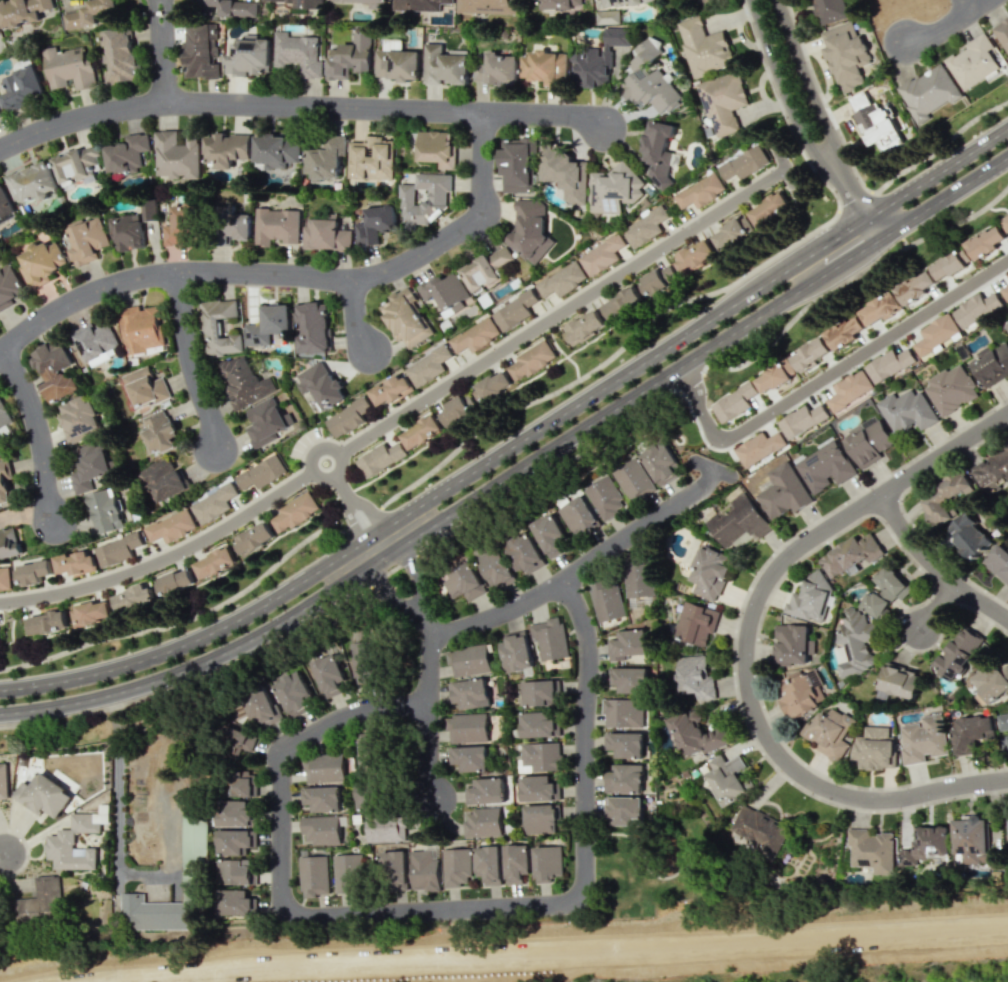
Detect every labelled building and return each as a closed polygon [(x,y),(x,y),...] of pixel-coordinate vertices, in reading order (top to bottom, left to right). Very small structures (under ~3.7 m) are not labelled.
[(52,0),(2,0),(0,1),(0,18),(3,30),(42,19),(40,12),(55,8),(52,0)] [(115,0),(88,0),(87,0),(88,8),(62,12),(65,30),(118,20),(115,0)] [(258,1),(228,0),(195,0),(195,15),(257,17),(258,1)] [(440,4),(453,4),(453,0),(392,0),(391,10),(440,11),(440,4)] [(518,0),(457,0),(457,12),(518,14),(518,0)] [(541,9),(582,7),(581,0),(541,0),(541,9)] [(820,26),(849,17),(845,4),(845,1),(845,0),(811,0),(820,26)] [(619,10),(596,11),(596,24),(619,24),(619,10)] [(677,22),(692,77),(734,64),(724,30),(706,35),(700,15),(677,22)] [(1007,57),(1007,17),(991,27),(1007,57)] [(820,32),(826,47),(824,47),(840,93),(865,84),(859,67),(871,62),(861,34),(857,35),(852,21),(820,32)] [(183,42),(184,78),(219,78),(219,23),(187,24),(187,42),(183,42)] [(630,28),(605,27),(604,49),(578,48),(578,59),(573,58),(573,75),(580,76),(579,86),(609,87),(610,55),(612,55),(613,45),(629,46),(630,28)] [(101,31),(105,83),(137,80),(132,28),(101,31)] [(274,66),(301,66),(301,77),(321,77),(321,60),(318,60),(318,36),(289,36),(290,31),(274,31),(274,66)] [(271,39),(257,38),(258,34),(245,34),(245,39),(235,38),(235,55),(226,54),(225,75),(248,75),(248,73),(270,73),(271,39)] [(371,72),(372,34),(355,34),(354,45),(327,44),(327,78),(350,79),(351,72),(371,72)] [(962,90),(1002,66),(984,35),(943,59),(962,90)] [(661,53),(649,37),(632,51),(638,58),(626,67),(633,75),(619,86),(634,106),(645,97),(660,117),(683,99),(658,68),(650,75),(644,67),(661,53)] [(420,80),(421,50),(402,50),(402,39),(384,39),(384,49),(375,49),(375,79),(420,80)] [(424,82),(448,83),(448,84),(469,85),(470,50),(449,50),(449,53),(442,53),(442,43),(425,43),(424,82)] [(51,90),(73,86),(74,91),(98,86),(89,46),(58,52),(57,46),(43,49),(51,90)] [(473,81),(517,83),(518,56),(497,55),(498,51),(487,51),(487,66),(474,65),(473,81)] [(522,52),(521,79),(544,80),(544,84),(566,85),(567,54),(522,52)] [(896,88),(918,125),(931,117),(928,113),(949,101),(950,103),(961,97),(942,62),(896,88)] [(47,93),(35,65),(2,78),(8,92),(0,95),(6,110),(47,93)] [(903,143),(887,106),(879,110),(876,102),(870,105),(864,91),(847,98),(862,134),(863,134),(868,146),(878,142),(882,152),(903,143)] [(675,125),(648,121),(641,162),(650,164),(647,183),(668,187),(674,152),(666,150),(668,137),(673,138),(675,125)] [(207,131),(218,132),(215,130),(215,129),(223,127),(223,126),(227,128),(227,133),(232,133),(232,131),(252,131),(251,156),(235,157),(235,159),(233,159),(233,164),(217,164),(217,161),(212,161),(212,159),(209,159),(208,153),(210,152),(210,150),(208,150),(208,149),(206,149),(207,131)] [(155,128),(163,128),(163,127),(178,127),(178,141),(188,141),(188,131),(199,131),(199,140),(201,140),(201,175),(187,175),(187,172),(181,172),(181,176),(171,176),(170,172),(158,172),(158,145),(156,146),(155,128)] [(418,161),(439,162),(439,168),(454,169),(455,132),(419,131),(418,161)] [(148,132),(125,135),(126,143),(104,146),(108,174),(142,170),(139,152),(151,150),(148,132)] [(255,162),(269,162),(269,168),(287,168),(287,162),(301,162),(300,134),(255,135),(255,162)] [(340,179),(340,155),(346,155),(346,136),(326,135),(325,149),(304,148),(304,173),(312,173),(312,178),(340,179)] [(350,141),(350,168),(354,168),(354,179),(392,180),(393,144),(383,143),(384,136),(367,135),(367,142),(350,141)] [(500,193),(532,193),(533,140),(506,140),(506,148),(501,148),(500,193)] [(61,185),(103,172),(94,144),(52,158),(61,185)] [(738,174),(741,179),(770,163),(760,144),(717,167),(725,181),(738,174)] [(586,205),(587,160),(567,159),(567,146),(542,145),(542,181),(563,181),(562,204),(586,205)] [(4,177),(12,195),(19,192),(24,204),(59,190),(46,159),(4,177)] [(590,173),(590,212),(621,212),(622,202),(637,203),(637,195),(642,196),(642,176),(631,176),(631,164),(611,164),(611,173),(590,173)] [(682,209),(694,202),(697,207),(726,191),(715,172),(674,195),(682,209)] [(449,174),(416,173),(415,184),(401,183),(400,222),(447,224),(449,174)] [(0,180),(0,219),(15,211),(0,180)] [(791,208),(782,192),(747,210),(756,227),(791,208)] [(507,241),(534,265),(555,242),(544,232),(544,199),(514,199),(514,212),(519,215),(519,227),(507,241)] [(164,244),(195,244),(196,203),(174,203),(174,225),(164,225),(164,244)] [(252,214),(236,214),(236,205),(220,205),(219,245),(232,245),(232,239),(251,239),(252,214)] [(356,245),(379,244),(378,231),(396,230),(395,205),(359,207),(359,219),(355,219),(356,245)] [(633,248),(663,232),(659,223),(670,217),(664,205),(622,228),(633,248)] [(300,209),(256,209),(255,245),(271,245),(271,238),(283,238),(283,243),(299,244),(300,209)] [(337,213),(324,213),(324,219),(313,219),(313,226),(303,226),(304,250),(352,249),(351,230),(337,230),(337,213)] [(999,220),(1007,233),(1007,232),(1007,214),(999,220)] [(143,215),(113,216),(115,251),(130,250),(130,247),(145,247),(143,215)] [(719,249),(753,233),(745,215),(710,230),(719,249)] [(99,258),(96,250),(109,246),(101,218),(68,227),(74,248),(70,249),(74,265),(99,258)] [(996,244),(1006,239),(1000,226),(965,242),(974,261),(998,250),(996,244)] [(589,277),(620,260),(615,251),(626,245),(620,233),(578,256),(589,277)] [(683,275),(716,254),(705,237),(677,255),(680,259),(675,262),(683,275)] [(58,241),(49,245),(47,241),(16,255),(32,289),(47,282),(44,276),(68,264),(58,241)] [(474,294),(487,286),(488,288),(505,278),(499,269),(515,260),(505,244),(460,270),(474,294)] [(930,266),(938,281),(950,274),(952,278),(972,267),(961,248),(930,266)] [(536,285),(544,298),(555,291),(559,297),(588,279),(576,260),(536,285)] [(15,303),(12,298),(26,292),(11,262),(0,268),(0,311),(15,303)] [(638,279),(647,297),(679,281),(669,262),(638,279)] [(895,290),(906,307),(928,293),(925,289),(936,282),(927,269),(895,290)] [(469,296),(455,272),(444,279),(441,273),(417,287),(425,302),(434,297),(446,317),(465,306),(461,301),(469,296)] [(1007,301),(1007,300),(1007,284),(1000,289),(1007,301)] [(433,335),(408,286),(388,296),(390,301),(380,306),(398,341),(403,339),(407,348),(433,335)] [(644,304),(634,286),(600,302),(609,321),(644,304)] [(504,332),(532,314),(528,307),(539,301),(532,288),(492,313),(504,332)] [(869,327),(903,308),(893,291),(859,310),(869,327)] [(980,294),(952,309),(962,328),(1003,307),(995,292),(983,298),(980,294)] [(242,353),(241,335),(223,336),(222,318),(237,317),(236,299),(200,301),(203,355),(242,353)] [(298,353),(331,352),(328,302),(295,303),(296,325),(297,325),(298,353)] [(245,346),(271,345),(270,332),(291,332),(290,304),(261,305),(261,324),(244,324),(245,346)] [(118,309),(125,353),(164,347),(157,306),(140,309),(140,305),(118,309)] [(564,322),(571,344),(596,336),(594,330),(604,327),(599,311),(564,322)] [(919,330),(924,338),(913,345),(921,359),(962,335),(949,312),(919,330)] [(472,353),(502,335),(490,315),(449,340),(457,353),(469,346),(472,353)] [(824,333),(836,352),(857,338),(855,334),(865,328),(858,316),(840,327),(838,324),(824,333)] [(88,367),(116,356),(112,347),(117,345),(106,318),(74,331),(88,367)] [(799,372),(832,354),(822,336),(789,355),(799,372)] [(50,404),(79,389),(68,367),(74,364),(60,338),(30,353),(45,382),(40,385),(50,404)] [(557,359),(547,339),(515,356),(518,361),(507,367),(515,381),(557,359)] [(985,389),(1007,375),(1007,344),(1006,341),(990,350),(987,346),(976,352),(979,358),(970,363),(985,389)] [(416,388),(446,371),(442,362),(453,356),(446,345),(405,367),(416,388)] [(916,362),(909,348),(896,355),(893,349),(864,365),(875,384),(916,362)] [(278,390),(271,376),(258,381),(245,352),(214,366),(234,410),(278,390)] [(294,376),(304,395),(311,391),(322,411),(346,397),(325,359),(294,376)] [(761,394),(795,381),(788,362),(754,375),(761,394)] [(922,384),(942,417),(980,395),(960,362),(922,384)] [(123,375),(135,409),(170,396),(163,377),(154,380),(148,366),(123,375)] [(826,400),(834,412),(874,388),(862,368),(833,386),(837,393),(826,400)] [(475,385),(485,402),(513,385),(503,369),(475,385)] [(379,407),(388,401),(391,404),(414,390),(406,375),(403,377),(399,371),(368,389),(379,407)] [(752,407),(747,399),(758,393),(752,382),(711,403),(721,423),(752,407)] [(921,391),(915,395),(911,389),(897,397),(894,392),(876,403),(895,435),(917,422),(921,430),(938,420),(921,391)] [(445,427),(478,408),(468,392),(435,411),(445,427)] [(60,405),(63,414),(58,416),(69,443),(103,429),(88,393),(60,405)] [(14,421),(0,395),(0,428),(14,421)] [(255,449),(279,438),(276,432),(291,426),(277,395),(246,409),(252,423),(244,426),(255,449)] [(337,439),(365,421),(361,414),(372,407),(365,395),(325,420),(337,439)] [(830,417),(822,403),(810,410),(807,405),(777,421),(788,440),(830,417)] [(153,456),(181,444),(165,408),(143,418),(148,430),(143,432),(153,456)] [(400,435),(410,451),(443,430),(430,408),(415,418),(419,424),(400,435)] [(861,470),(882,458),(879,453),(894,444),(877,415),(841,436),(861,470)] [(767,438),(763,431),(734,449),(745,468),(787,444),(779,431),(767,438)] [(838,485),(856,474),(836,439),(804,458),(803,454),(793,460),(812,493),(835,480),(838,485)] [(683,472),(663,440),(640,455),(660,487),(683,472)] [(366,478),(408,455),(400,441),(387,448),(384,443),(356,460),(366,478)] [(986,493),(1006,480),(1007,483),(1007,443),(1006,444),(1004,442),(986,454),(990,460),(972,472),(986,493)] [(79,471),(72,471),(73,491),(102,489),(101,474),(109,474),(107,444),(77,445),(79,471)] [(243,490),(255,483),(258,489),(288,472),(277,453),(235,477),(243,490)] [(157,503),(187,488),(171,455),(141,469),(157,503)] [(655,489),(635,457),(612,472),(632,504),(655,489)] [(16,501),(6,460),(0,461),(0,505),(16,501)] [(756,495),(771,521),(792,509),(794,513),(813,502),(790,462),(767,476),(769,480),(759,485),(763,491),(756,495)] [(934,527),(951,517),(943,504),(972,487),(962,470),(918,496),(926,509),(924,510),(934,527)] [(602,521),(627,509),(610,475),(586,487),(602,521)] [(190,504),(201,525),(232,509),(227,500),(239,494),(233,483),(190,504)] [(771,526),(741,486),(728,497),(735,507),(720,518),(713,508),(701,517),(725,548),(733,542),(739,550),(771,526)] [(88,495),(98,534),(126,527),(115,488),(88,495)] [(321,511),(310,491),(278,508),(281,513),(271,518),(278,533),(321,511)] [(599,525),(585,495),(559,508),(573,538),(599,525)] [(144,527),(150,542),(164,536),(166,542),(197,529),(189,509),(144,527)] [(966,512),(946,530),(974,561),(994,542),(966,512)] [(569,549),(554,513),(532,523),(547,559),(569,549)] [(232,540),(243,558),(276,537),(265,519),(232,540)] [(0,530),(0,558),(21,553),(15,526),(0,530)] [(544,566),(530,531),(504,542),(516,572),(525,568),(527,573),(544,566)] [(131,549),(143,545),(140,532),(94,546),(101,568),(134,558),(131,549)] [(818,558),(830,579),(848,569),(851,574),(885,554),(872,532),(859,540),(856,536),(818,558)] [(1007,551),(999,543),(981,561),(1007,586),(1007,585),(1007,550),(1007,551)] [(494,583),(498,590),(516,580),(498,544),(486,550),(484,545),(472,551),(490,585),(494,583)] [(716,602),(730,567),(725,565),(729,555),(703,544),(689,580),(696,583),(692,592),(716,602)] [(201,579),(237,564),(229,546),(193,562),(201,579)] [(94,554),(88,556),(87,551),(69,555),(68,553),(54,556),(58,574),(72,571),(73,576),(98,570),(94,554)] [(41,583),(40,576),(52,574),(50,560),(19,565),(23,586),(41,583)] [(452,599),(464,593),(467,600),(486,591),(472,561),(449,572),(451,578),(443,582),(452,599)] [(874,618),(899,597),(901,599),(911,590),(889,563),(872,577),(881,587),(861,603),(874,618)] [(626,597),(653,596),(652,565),(625,566),(626,597)] [(11,589),(10,567),(0,568),(0,590),(11,589)] [(195,584),(189,567),(159,579),(166,596),(195,584)] [(784,613),(822,623),(832,586),(825,583),(827,575),(808,569),(801,595),(790,592),(784,613)] [(589,584),(598,623),(626,616),(616,578),(589,584)] [(145,589),(144,586),(113,593),(117,611),(155,603),(152,587),(145,589)] [(74,626),(112,619),(109,600),(70,607),(74,626)] [(720,611),(684,600),(673,637),(705,646),(709,633),(713,634),(720,611)] [(868,609),(843,613),(844,624),(836,625),(839,645),(835,646),(839,675),(877,670),(868,609)] [(27,617),(31,636),(68,628),(64,610),(27,617)] [(540,661),(567,657),(562,618),(529,623),(532,641),(537,640),(540,661)] [(774,625),(775,664),(808,664),(808,654),(814,654),(814,639),(809,639),(809,624),(774,625)] [(609,660),(625,660),(625,656),(647,655),(646,630),(617,631),(617,639),(609,639),(609,660)] [(504,672),(532,669),(527,631),(505,633),(506,641),(501,642),(504,672)] [(372,642),(352,643),(354,683),(373,682),(372,642)] [(446,650),(451,678),(491,672),(486,644),(446,650)] [(314,660),(324,698),(342,693),(339,682),(345,681),(338,654),(314,660)] [(678,657),(679,693),(696,692),(696,700),(715,699),(714,676),(707,676),(706,656),(678,657)] [(922,672),(885,663),(878,690),(916,699),(922,672)] [(1007,690),(1007,670),(1005,666),(996,674),(987,663),(969,679),(990,704),(1007,690)] [(779,700),(788,720),(829,701),(813,666),(777,683),(784,697),(779,700)] [(613,667),(612,685),(618,685),(617,693),(646,693),(647,668),(613,667)] [(316,702),(300,670),(274,683),(290,715),(316,702)] [(453,703),(463,702),(463,708),(488,707),(487,679),(452,681),(453,703)] [(521,681),(522,705),(560,704),(559,680),(521,681)] [(277,703),(273,705),(266,688),(243,697),(252,721),(260,718),(264,727),(284,719),(277,703)] [(634,706),(634,699),(603,698),(602,727),(642,727),(642,706),(634,706)] [(855,720),(832,707),(828,715),(820,711),(812,725),(806,722),(798,737),(840,760),(850,742),(845,739),(855,720)] [(666,720),(679,749),(685,747),(689,756),(703,750),(705,753),(730,743),(723,727),(705,734),(694,708),(666,720)] [(519,713),(520,738),(559,736),(558,718),(548,718),(548,712),(519,713)] [(948,754),(943,713),(921,716),(922,723),(900,726),(905,764),(926,761),(926,757),(948,754)] [(997,714),(999,731),(1007,730),(1007,713),(997,714)] [(486,714),(447,715),(448,743),(487,742),(486,714)] [(994,739),(993,716),(956,718),(956,728),(952,728),(954,754),(975,753),(975,740),(994,739)] [(257,733),(225,723),(220,739),(229,742),(226,752),(238,755),(240,749),(251,752),(257,733)] [(890,727),(864,726),(864,736),(853,736),(852,760),(858,760),(858,768),(895,769),(896,736),(889,735),(890,727)] [(360,772),(379,772),(378,732),(359,733),(360,772)] [(642,733),(608,732),(607,750),(617,750),(617,757),(642,758),(642,733)] [(517,772),(560,771),(559,743),(520,743),(521,759),(517,759),(517,772)] [(461,772),(487,771),(486,746),(452,747),(453,764),(461,764),(461,772)] [(345,782),(344,754),(304,755),(304,783),(345,782)] [(707,761),(713,771),(705,776),(721,807),(755,789),(749,778),(741,782),(735,772),(745,766),(739,754),(725,762),(721,754),(707,761)] [(9,799),(8,763),(0,763),(0,800),(9,799)] [(642,764),(616,764),(615,771),(607,771),(607,793),(642,793),(642,764)] [(228,771),(228,796),(257,797),(258,772),(228,771)] [(57,818),(73,794),(40,772),(31,786),(23,780),(13,795),(40,813),(43,809),(57,818)] [(560,800),(559,783),(549,783),(549,776),(520,776),(520,801),(560,800)] [(469,787),(469,804),(503,803),(503,778),(473,779),(474,787),(469,787)] [(311,812),(340,812),(340,786),(305,787),(305,804),(311,804),(311,812)] [(607,825),(642,825),(642,797),(608,797),(607,825)] [(247,801),(217,800),(216,825),(256,826),(256,808),(247,808),(247,801)] [(524,805),(525,834),(557,833),(556,804),(524,805)] [(728,830),(757,844),(754,851),(772,860),(788,827),(742,804),(728,830)] [(96,869),(96,848),(74,848),(74,833),(100,833),(100,823),(108,823),(108,805),(99,805),(99,813),(71,813),(71,829),(58,829),(58,835),(47,835),(47,859),(54,860),(54,869),(96,869)] [(464,837),(500,835),(499,808),(463,809),(464,837)] [(185,813),(211,813),(208,902),(186,902),(184,902),(184,900),(185,813)] [(366,815),(366,842),(413,841),(412,839),(405,839),(404,814),(366,815)] [(339,844),(338,815),(302,816),(303,845),(339,844)] [(952,864),(997,863),(996,834),(987,834),(987,818),(951,818),(952,864)] [(947,827),(915,827),(915,849),(897,849),(897,866),(915,865),(915,858),(947,858),(947,827)] [(892,834),(868,833),(868,829),(849,828),(848,866),(871,866),(871,874),(891,874),(892,834)] [(247,855),(247,847),(257,847),(257,830),(218,830),(217,854),(247,855)] [(503,845),(505,884),(522,884),(522,874),(529,874),(528,844),(503,845)] [(499,846),(474,847),(475,876),(483,876),(484,886),(500,885),(499,846)] [(562,875),(561,846),(533,847),(534,883),(553,882),(553,875),(562,875)] [(468,848),(442,849),(443,886),(469,885),(468,848)] [(438,858),(432,858),(431,850),(409,850),(411,889),(424,888),(424,892),(439,891),(438,858)] [(378,852),(379,877),(387,877),(388,890),(406,890),(405,851),(378,852)] [(352,893),(352,878),(361,878),(361,854),(333,854),(334,893),(352,893)] [(300,896),(329,896),(327,856),(299,856),(300,896)] [(218,859),(218,884),(255,885),(256,860),(218,859)] [(58,875),(34,876),(35,898),(12,899),(13,918),(60,916),(58,875)] [(247,889),(217,890),(217,915),(255,915),(255,897),(247,898),(247,889)] [(121,892),(144,892),(144,901),(184,900),(184,902),(186,902),(187,928),(122,929),(121,892)]
